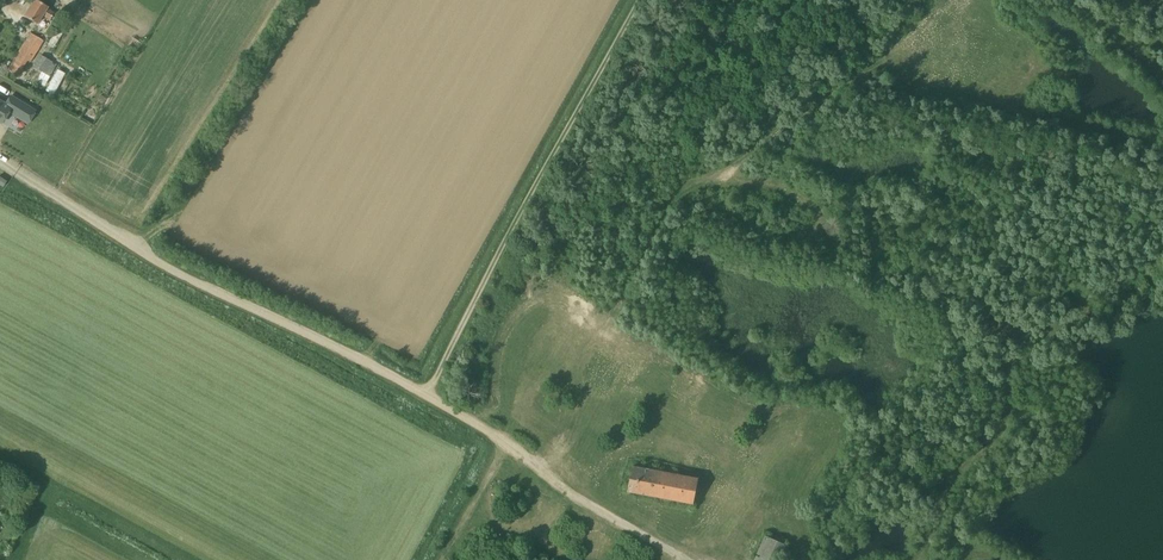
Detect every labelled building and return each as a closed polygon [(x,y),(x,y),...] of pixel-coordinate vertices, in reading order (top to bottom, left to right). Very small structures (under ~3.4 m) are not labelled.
[(54,12),(47,7),(37,0),(33,0),(24,15),(37,24),(42,16),(50,20),(54,12)] [(30,62),(44,41),(30,32),(7,70),(18,77),(28,61),(30,62)] [(40,55),(32,67),(41,73),(49,60),(40,55)] [(52,96),(65,74),(57,70),(45,92),(52,96)] [(1,122),(8,111),(19,117),(27,123),(35,111),(27,106),(11,96),(5,105),(0,102),(0,122),(1,122)] [(697,504),(702,477),(634,465),(629,492),(697,504)] [(790,544),(766,535),(756,559),(784,559),(790,544)]
